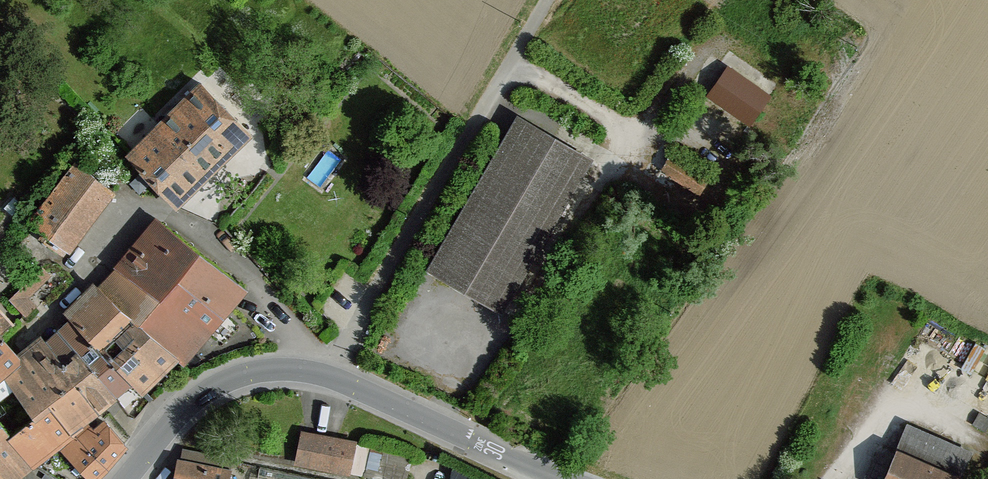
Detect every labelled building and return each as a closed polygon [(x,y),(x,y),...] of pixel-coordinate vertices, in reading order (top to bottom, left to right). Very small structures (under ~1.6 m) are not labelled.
[(726,65),(708,90),(746,118),(765,93),(726,65)] [(129,153),(178,203),(250,133),(201,82),(129,153)] [(515,112),(426,268),(502,313),(594,157),(515,112)] [(31,223),(67,251),(111,194),(75,166),(31,223)] [(193,251),(155,221),(115,271),(155,295),(172,275),(193,251)] [(222,316),(243,289),(193,251),(172,275),(222,316)] [(9,300),(25,316),(36,306),(27,297),(50,276),(43,268),(9,300)] [(155,295),(115,271),(99,289),(134,320),(155,295)] [(222,316),(172,275),(155,295),(134,320),(176,358),(183,364),(222,316)] [(99,289),(96,286),(67,318),(71,322),(100,354),(134,320),(99,289)] [(176,358),(134,320),(100,354),(126,381),(139,393),(176,358)] [(100,354),(71,322),(43,344),(62,368),(78,354),(113,395),(126,381),(100,354)] [(43,344),(41,340),(16,359),(21,363),(3,379),(11,391),(32,421),(47,408),(71,435),(87,425),(84,421),(113,395),(78,354),(62,368),(43,344)] [(21,363),(16,359),(1,341),(0,342),(0,382),(3,379),(21,363)] [(11,391),(3,379),(0,382),(0,400),(11,391)] [(71,435),(47,408),(32,421),(10,440),(31,465),(58,445),(71,435)] [(103,424),(94,432),(87,425),(71,435),(58,445),(89,478),(94,478),(123,447),(103,424)] [(2,478),(16,478),(31,465),(10,440),(0,426),(0,477),(2,478)] [(301,428),(295,458),(349,469),(356,439),(301,428)] [(880,478),(956,478),(959,470),(896,444),(880,478)] [(170,478),(227,478),(231,456),(181,447),(179,456),(175,456),(170,478)] [(450,466),(448,478),(474,478),(450,466)] [(256,478),(318,478),(259,467),(256,478)]
